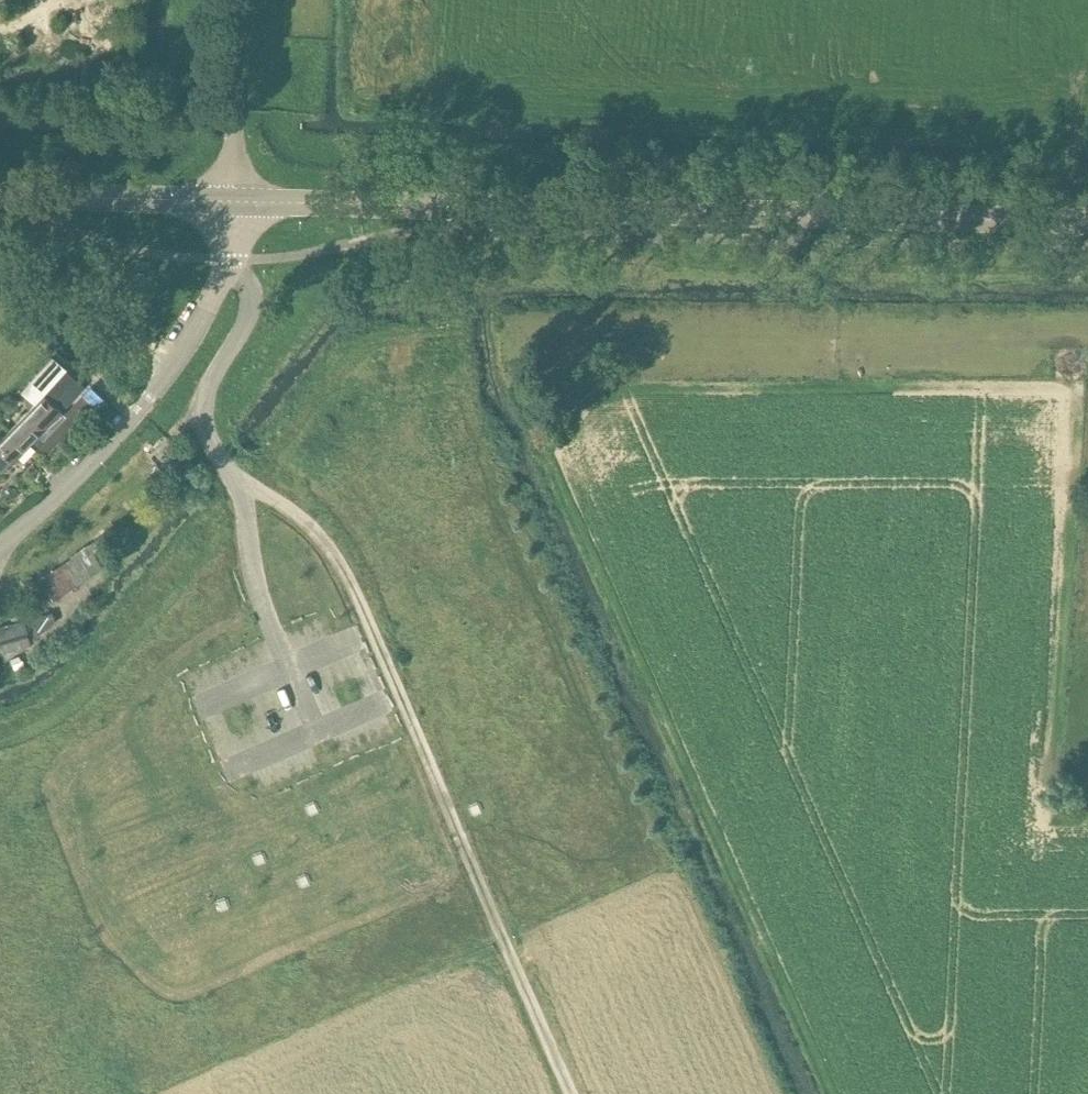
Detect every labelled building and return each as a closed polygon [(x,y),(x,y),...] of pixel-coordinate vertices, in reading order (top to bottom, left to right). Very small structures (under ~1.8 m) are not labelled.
[(69,372),(51,391),(68,407),(86,388),(69,372)] [(94,405),(100,411),(108,403),(92,387),(84,395),(94,405)] [(44,440),(67,416),(45,396),(0,444),(0,471),(1,472),(14,460),(38,435),(44,440)] [(94,405),(84,396),(72,408),(81,418),(94,405)] [(181,469),(190,460),(183,454),(174,463),(181,469)] [(152,463),(141,473),(149,482),(161,471),(152,463)] [(70,557),(71,558),(40,579),(52,598),(101,566),(104,564),(103,564),(115,556),(105,541),(106,540),(107,542),(118,535),(113,526),(102,534),(103,536),(87,546),(70,557)] [(34,641),(34,639),(56,622),(51,612),(0,627),(0,645),(2,650),(34,641)]
